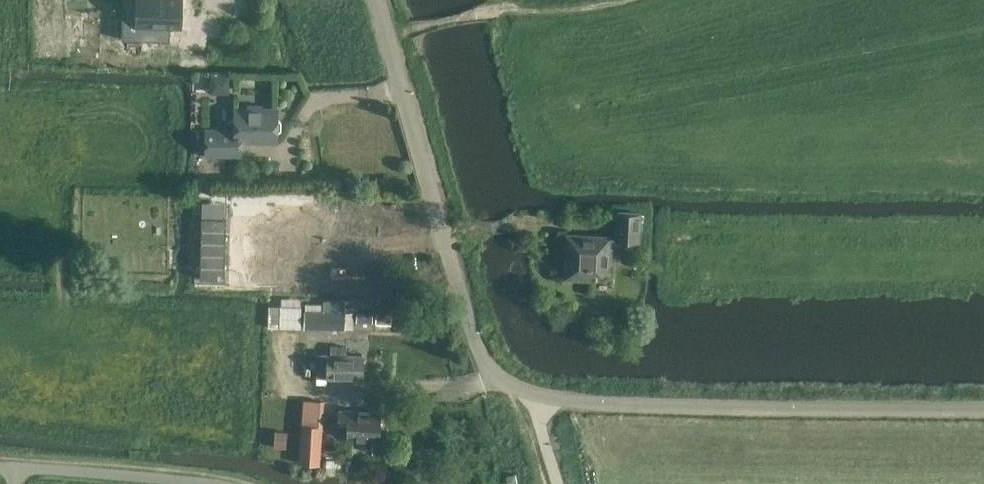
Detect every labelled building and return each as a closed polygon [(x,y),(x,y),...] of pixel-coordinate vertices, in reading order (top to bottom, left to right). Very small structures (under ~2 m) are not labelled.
[(35,55),(63,55),(64,0),(35,0),(35,55)] [(118,23),(174,25),(175,0),(119,0),(118,23)] [(210,75),(210,94),(229,94),(229,75),(210,75)] [(227,130),(206,130),(205,155),(240,156),(240,141),(276,142),(276,132),(280,130),(280,121),(277,119),(277,110),(261,109),(259,106),(249,106),(247,109),(235,109),(235,119),(228,123),(227,130)] [(193,178),(193,190),(205,190),(205,178),(193,178)] [(638,242),(639,213),(617,212),(617,221),(618,221),(617,233),(616,233),(616,241),(638,242)] [(285,255),(285,272),(285,287),(303,287),(303,285),(309,285),(309,271),(317,271),(317,256),(313,256),(314,215),(286,215),(285,243),(288,243),(288,255),(285,255)] [(608,274),(610,237),(566,235),(563,279),(591,280),(591,273),(608,274)] [(269,307),(269,328),(302,329),(302,308),(269,307)] [(353,313),(322,312),(305,312),(305,328),(344,329),(344,325),(353,325),(353,313)] [(357,312),(356,322),(372,323),(372,313),(357,312)] [(377,313),(376,323),(390,324),(391,314),(377,313)] [(346,347),(330,346),(330,355),(327,355),(317,355),(316,378),(327,378),(362,379),(363,357),(346,356),(346,347)] [(299,463),(319,464),(323,402),(303,400),(299,463)] [(380,413),(365,413),(338,411),(338,424),(347,424),(346,438),(379,440),(380,413)] [(275,430),(273,447),(286,449),(288,432),(275,430)]
